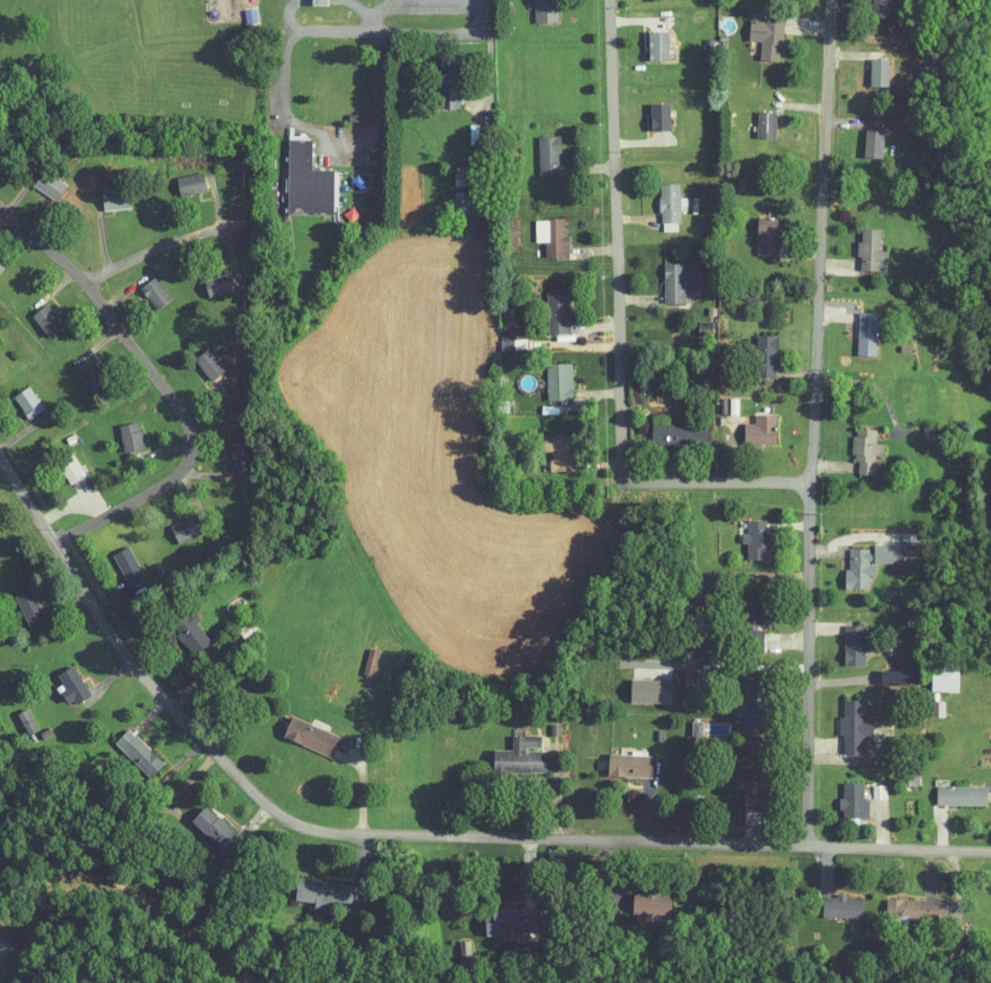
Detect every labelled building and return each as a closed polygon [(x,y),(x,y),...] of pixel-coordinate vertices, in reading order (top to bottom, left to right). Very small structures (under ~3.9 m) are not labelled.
[(547,0),(523,0),(523,16),(547,16),(547,0)] [(862,11),(880,11),(880,0),(862,0),(862,11)] [(739,15),(738,34),(750,35),(749,54),(770,54),(771,10),(755,9),(754,15),(739,15)] [(658,55),(658,25),(638,25),(639,55),(658,55)] [(860,80),(878,80),(878,52),(859,53),(860,80)] [(449,103),(450,60),(428,59),(427,102),(449,103)] [(660,98),(640,98),(641,125),(660,124),(660,98)] [(765,106),(747,105),(746,132),(764,132),(765,106)] [(854,151),(872,152),(873,124),(855,123),(854,151)] [(548,130),(527,131),(528,169),(549,169),(548,130)] [(290,140),(290,214),(337,215),(337,168),(313,168),(313,140),(290,140)] [(22,180),(45,195),(55,180),(32,164),(22,180)] [(165,172),(169,190),(196,184),(191,166),(165,172)] [(650,225),(669,225),(668,178),(648,178),(650,225)] [(91,185),(92,203),(119,203),(118,184),(91,185)] [(769,212),(747,211),(746,249),(767,250),(769,212)] [(553,213),(524,213),(524,236),(534,236),(534,251),(558,251),(557,229),(553,229),(553,213)] [(870,245),(871,223),(851,222),(850,235),(846,235),(846,251),(849,251),(849,264),(868,265),(868,254),(876,255),(877,245),(870,245)] [(689,284),(689,257),(653,257),(653,298),(675,298),(675,284),(689,284)] [(225,284),(220,265),(193,273),(198,291),(225,284)] [(129,280),(143,304),(160,294),(146,270),(129,280)] [(558,327),(557,288),(536,288),(537,328),(558,327)] [(37,332),(52,320),(35,298),(20,310),(37,332)] [(867,350),(868,307),(848,306),(847,350),(867,350)] [(491,344),(515,343),(515,333),(503,333),(503,322),(491,322),(491,344)] [(764,371),(766,330),(746,329),(744,370),(764,371)] [(184,352),(198,375),(214,365),(200,342),(184,352)] [(80,351),(62,365),(78,387),(97,373),(80,351)] [(536,395),(562,394),(561,357),(535,358),(536,395)] [(33,403),(17,380),(1,391),(17,414),(33,403)] [(764,438),(765,409),(744,409),(743,418),(734,418),(733,438),(764,438)] [(113,447),(133,443),(127,416),(107,420),(113,447)] [(641,418),(640,438),(697,440),(697,419),(641,418)] [(863,470),(864,450),(872,450),(872,438),(865,438),(865,423),(843,422),(842,455),(847,456),(847,469),(863,470)] [(563,465),(562,428),(532,429),(532,446),(539,446),(540,465),(563,465)] [(74,471),(66,453),(49,460),(57,478),(74,471)] [(167,538),(192,527),(185,509),(159,520),(167,538)] [(736,537),(736,553),(755,553),(755,542),(756,542),(757,515),(737,514),(736,528),(731,527),(731,537),(736,537)] [(838,543),(838,562),(835,562),(834,582),(857,583),(858,570),(865,570),(865,559),(858,559),(858,556),(889,557),(889,538),(862,538),(862,543),(838,543)] [(133,572),(118,540),(102,548),(117,580),(133,572)] [(2,590),(19,623),(35,615),(19,582),(2,590)] [(736,595),(735,619),(755,619),(755,596),(736,595)] [(160,623),(184,650),(200,636),(185,618),(190,614),(181,604),(160,623)] [(834,661),(854,660),(854,619),(833,619),(834,661)] [(735,625),(736,643),(754,642),(753,624),(735,625)] [(58,701),(79,688),(61,660),(45,670),(54,683),(49,686),(58,701)] [(948,687),(949,663),(922,662),(921,686),(948,687)] [(870,680),(902,681),(903,666),(870,665),(870,680)] [(660,675),(621,674),(620,696),(660,697),(660,675)] [(733,723),(756,722),(755,694),(730,695),(731,710),(733,710),(733,723)] [(852,749),(852,730),(862,731),(863,714),(852,714),(853,694),(833,694),(832,711),(829,711),(828,730),(832,730),(832,749),(852,749)] [(6,707),(15,729),(26,725),(17,703),(6,707)] [(272,731),(321,752),(329,731),(281,711),(272,731)] [(691,716),(681,715),(681,728),(691,728),(691,716)] [(140,773),(153,758),(117,723),(103,738),(140,773)] [(536,767),(536,743),(529,743),(529,729),(501,729),(501,744),(483,744),(483,767),(536,767)] [(642,772),(642,750),(598,749),(597,771),(642,772)] [(733,773),(733,803),(756,802),(756,773),(733,773)] [(858,794),(852,794),(853,778),(832,777),(832,793),(830,793),(830,812),(858,812),(858,794)] [(925,799),(976,800),(976,781),(926,780),(925,799)] [(179,816),(211,845),(226,829),(195,799),(179,816)] [(304,895),(303,901),(319,902),(320,894),(341,896),(343,877),(287,871),(284,893),(304,895)] [(621,907),(659,909),(660,888),(622,886),(621,907)] [(812,891),(812,911),(852,912),(852,890),(824,890),(824,892),(812,891)] [(927,893),(875,894),(875,917),(897,917),(897,913),(928,912),(927,893)] [(475,929),(491,928),(491,935),(506,934),(505,926),(523,925),(523,904),(481,905),(481,910),(474,910),(475,929)]
